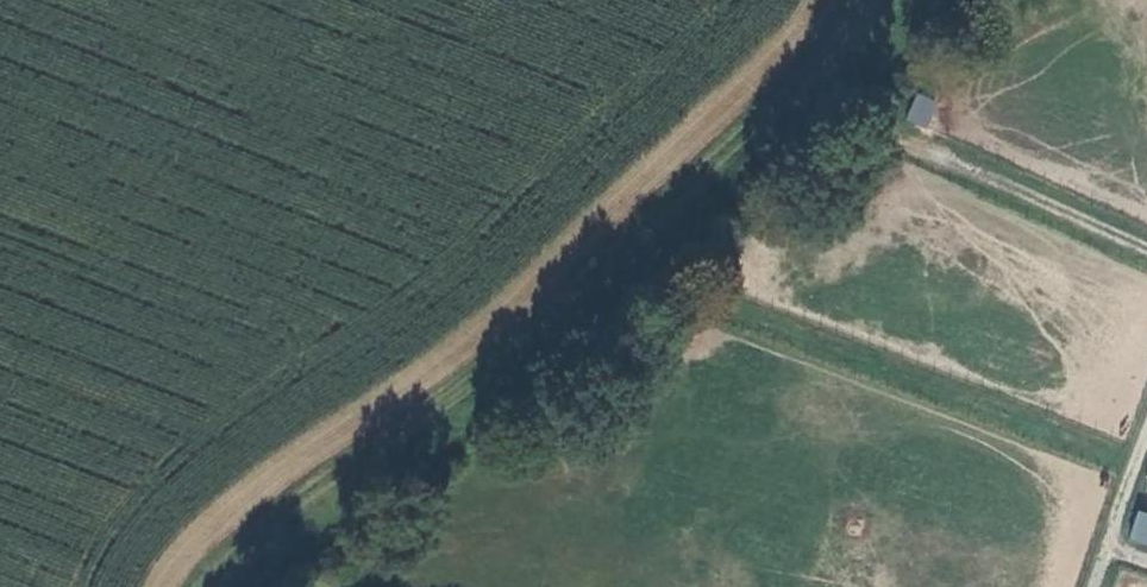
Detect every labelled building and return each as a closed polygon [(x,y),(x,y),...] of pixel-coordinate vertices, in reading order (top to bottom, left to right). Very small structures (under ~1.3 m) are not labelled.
[(925,129),(937,102),(917,93),(905,120),(925,129)] [(1146,546),(1146,512),(1137,509),(1127,540),(1146,546)]
